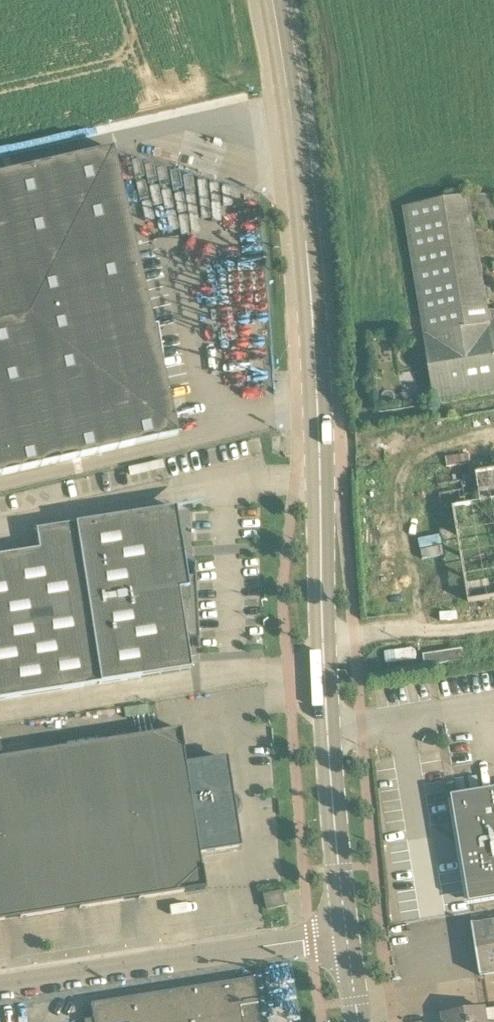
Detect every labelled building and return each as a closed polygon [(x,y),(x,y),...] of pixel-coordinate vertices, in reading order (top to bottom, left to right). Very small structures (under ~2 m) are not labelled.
[(177,436),(112,150),(0,176),(0,476),(177,436)] [(493,218),(493,196),(469,196),(469,200),(452,200),(403,208),(435,401),(493,391),(493,312),(489,313),(475,221),(479,221),(479,218),(493,218)] [(471,471),(474,504),(452,507),(454,527),(465,526),(465,518),(488,516),(487,505),(493,504),(493,468),(471,471)] [(35,531),(38,550),(0,556),(0,699),(190,670),(185,640),(197,639),(198,650),(199,650),(195,565),(193,565),(194,577),(186,579),(175,509),(35,531)] [(205,890),(202,869),(201,869),(198,854),(238,847),(233,812),(238,811),(239,809),(240,806),(239,799),(237,797),(235,795),(233,794),(230,794),(225,760),(185,767),(182,751),(183,751),(180,731),(2,759),(0,749),(0,921),(205,890)] [(493,898),(493,795),(456,801),(464,846),(457,847),(460,861),(466,860),(473,901),(493,898)] [(268,911),(285,907),(282,893),(265,897),(268,911)] [(472,926),(480,977),(493,975),(493,922),(472,926)] [(256,1005),(257,1005),(253,979),(90,1004),(93,1020),(84,1021),(258,1021),(256,1005)] [(485,1012),(442,1016),(443,1021),(487,1021),(485,1012)]
